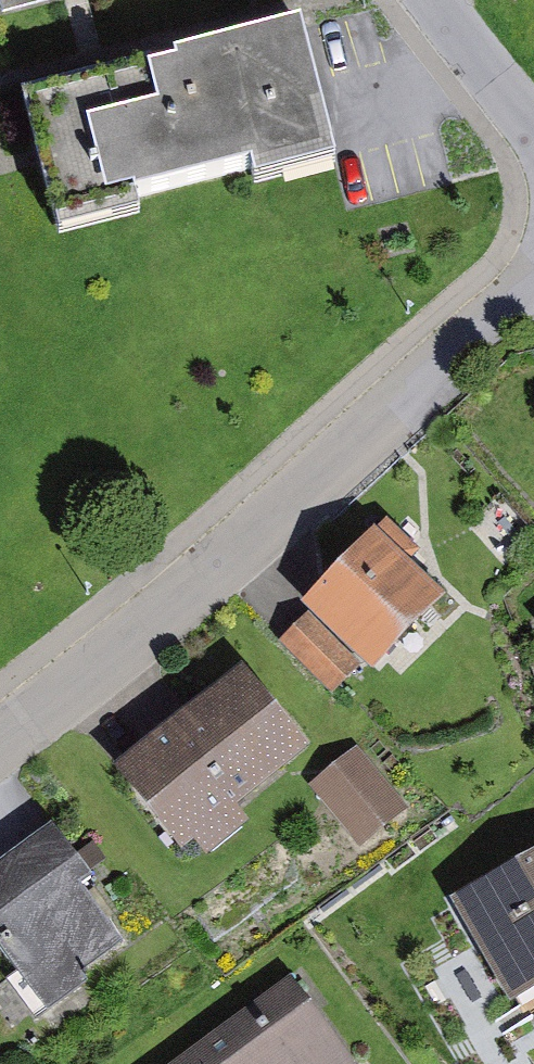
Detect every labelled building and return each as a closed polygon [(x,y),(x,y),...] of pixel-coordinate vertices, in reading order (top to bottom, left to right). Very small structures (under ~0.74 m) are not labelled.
[(11,13),(60,0),(8,0),(11,13)] [(314,29),(33,104),(70,246),(155,223),(150,204),(269,172),(274,192),(352,172),(314,29)] [(390,532),(287,646),(346,700),(380,663),(396,676),(465,600),(390,532)] [(260,673),(133,776),(200,858),(212,847),(227,865),(269,831),(254,813),(326,755),(260,673)] [(367,753),(320,790),(372,856),(419,819),(367,753)] [(0,878),(0,935),(63,1020),(144,960),(100,900),(115,888),(70,827),(0,878)] [(462,912),(524,1024),(533,1019),(533,872),(462,912)] [(193,1063),(368,1063),(305,980),(193,1063)]
